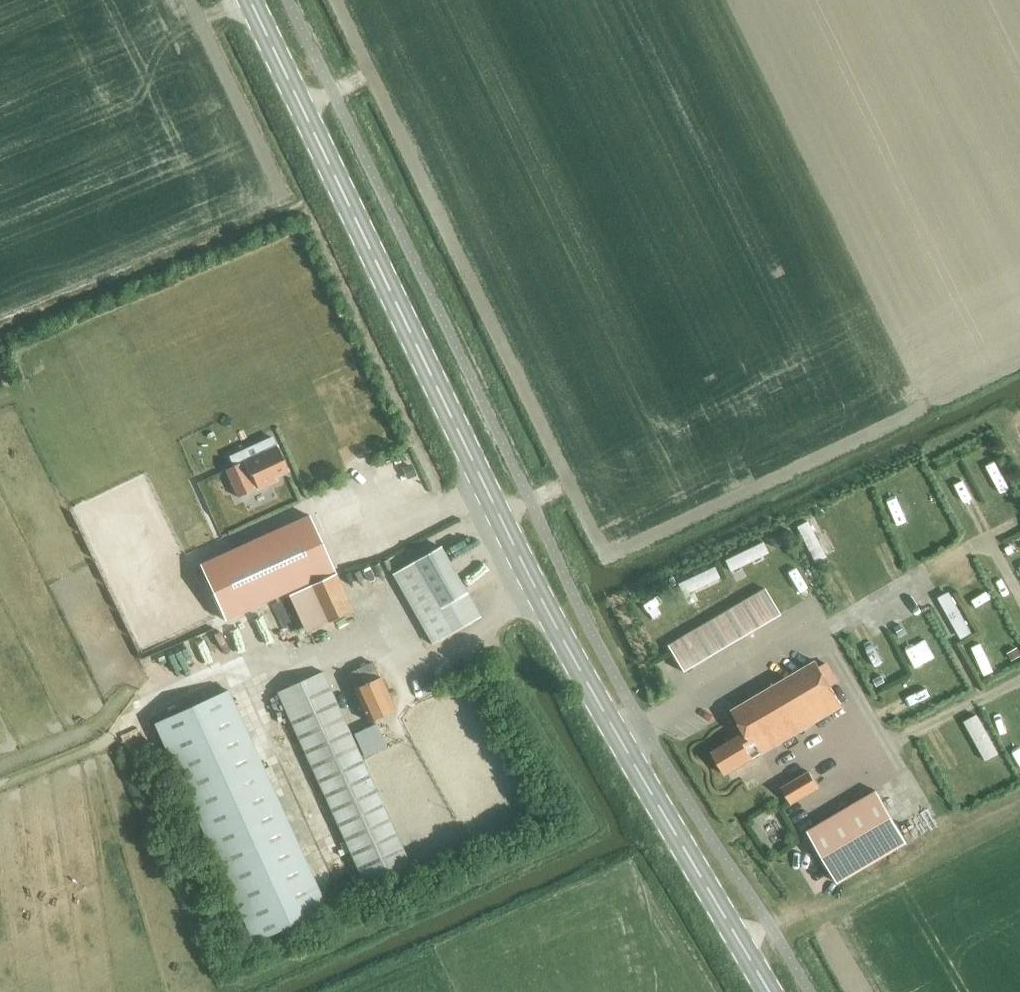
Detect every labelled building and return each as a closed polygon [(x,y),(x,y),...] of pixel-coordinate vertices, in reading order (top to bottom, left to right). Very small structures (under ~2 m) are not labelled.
[(258,487),(259,489),(275,481),(273,477),(286,471),(273,442),(257,449),(260,456),(223,472),(235,497),(258,487)] [(997,456),(1008,478),(1019,473),(1009,451),(997,456)] [(976,463),(965,469),(974,487),(986,481),(976,463)] [(907,480),(895,484),(903,506),(915,502),(907,480)] [(192,500),(180,506),(189,526),(201,521),(192,500)] [(814,507),(800,515),(818,546),(832,538),(814,507)] [(309,515),(235,548),(240,559),(203,575),(224,620),(334,570),(309,515)] [(770,526),(731,543),(736,555),(776,538),(770,526)] [(440,546),(394,573),(434,643),(480,617),(440,546)] [(685,579),(726,564),(722,552),(681,568),(685,579)] [(78,568),(83,580),(106,570),(101,558),(78,568)] [(964,624),(978,618),(958,576),(944,583),(964,624)] [(333,620),(315,583),(288,595),(306,632),(333,620)] [(667,646),(682,672),(779,614),(764,588),(667,646)] [(867,627),(873,645),(893,639),(887,620),(867,627)] [(173,660),(225,641),(218,623),(167,642),(173,660)] [(761,753),(842,705),(815,661),(731,711),(745,733),(712,753),(725,775),(756,757),(756,756),(761,753)] [(380,677),(378,677),(371,662),(346,674),(368,722),(395,709),(380,677)] [(277,692),(367,890),(412,870),(321,671),(277,692)] [(201,702),(153,724),(252,943),(326,909),(233,702),(227,690),(201,702)] [(988,746),(1004,738),(984,697),(968,705),(988,746)] [(263,702),(278,738),(289,733),(274,698),(263,702)] [(784,758),(788,765),(807,756),(803,748),(784,758)] [(781,788),(791,804),(819,787),(810,772),(781,788)] [(807,831),(838,883),(907,842),(876,791),(807,831)]
